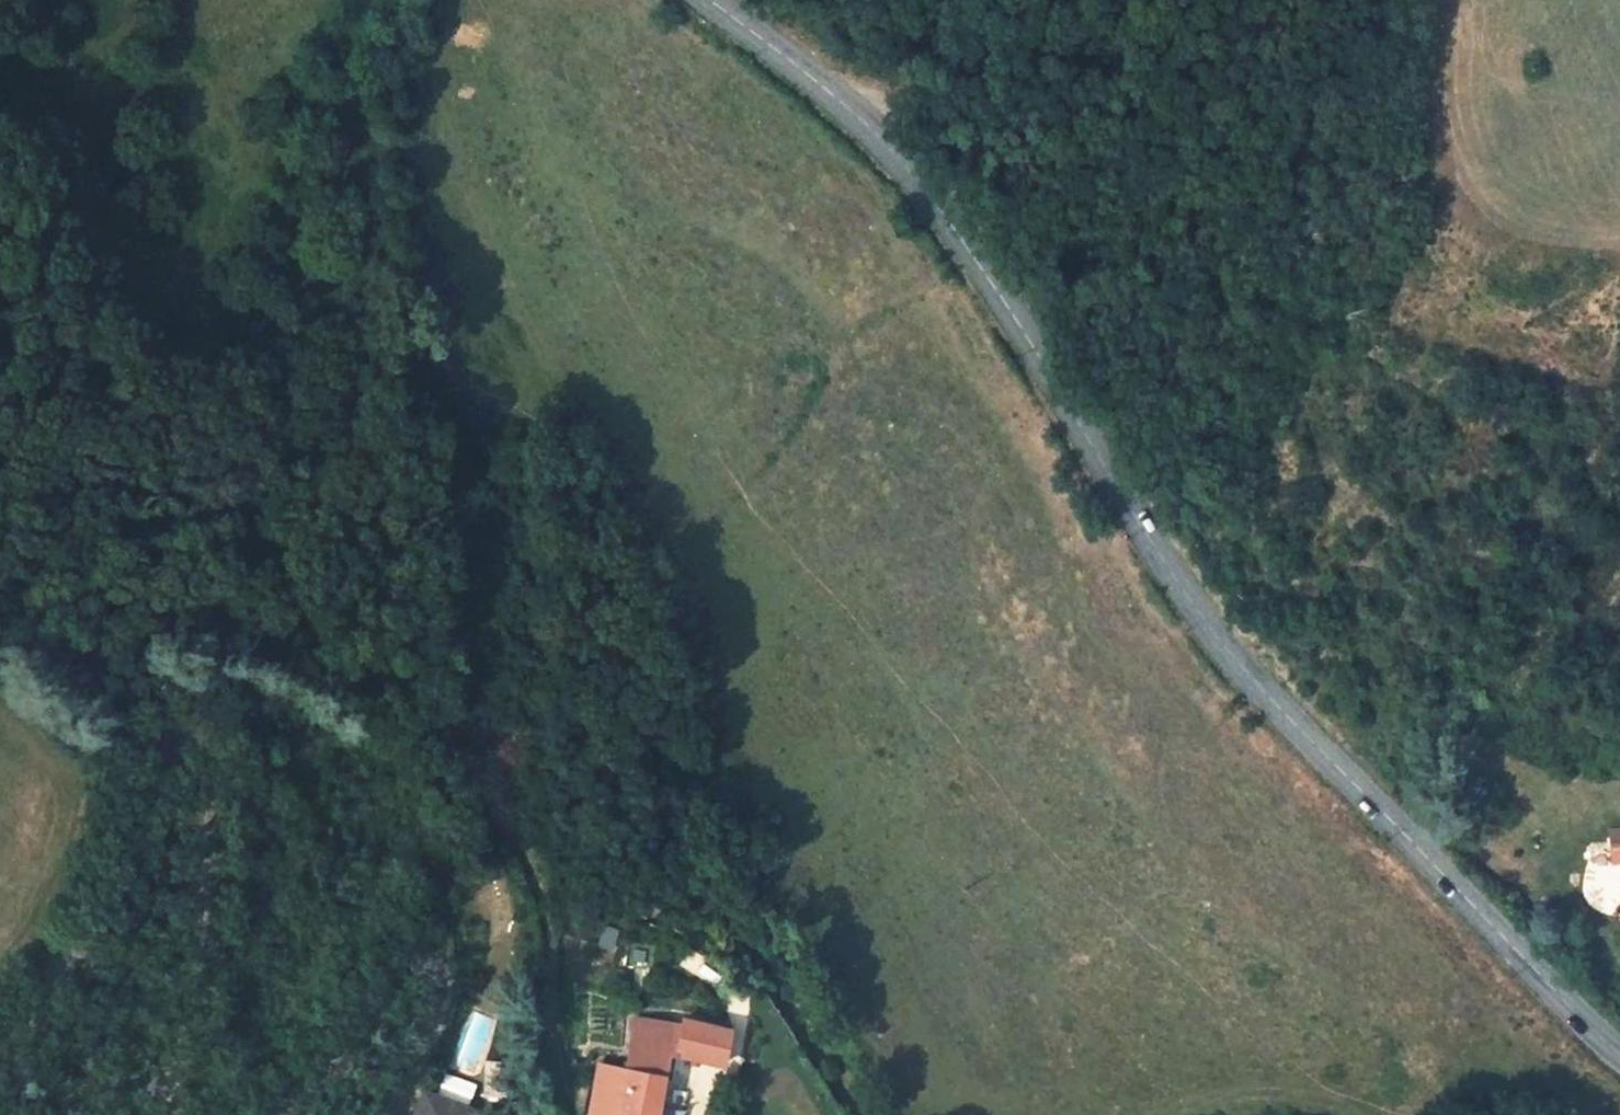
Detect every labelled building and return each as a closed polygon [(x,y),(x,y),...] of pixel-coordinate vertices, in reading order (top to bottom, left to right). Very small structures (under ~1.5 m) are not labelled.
[(588,1114),(663,1114),(675,1055),(744,1069),(748,1053),(733,1050),(737,1030),(641,1010),(632,1054),(601,1048),(588,1113),(588,1114)] [(479,1110),(434,1091),(423,1114),(477,1114),(479,1110)]
